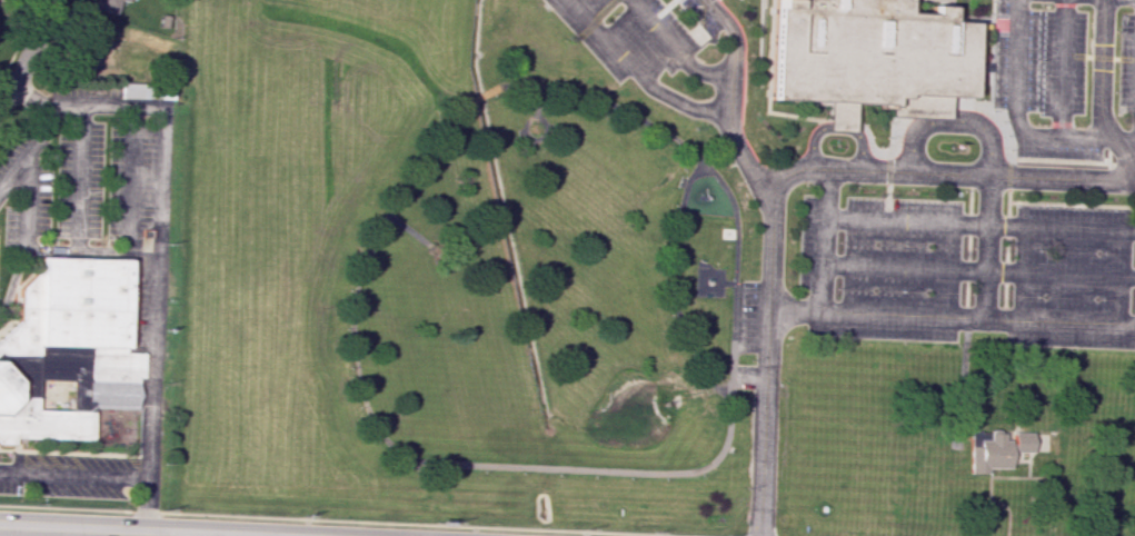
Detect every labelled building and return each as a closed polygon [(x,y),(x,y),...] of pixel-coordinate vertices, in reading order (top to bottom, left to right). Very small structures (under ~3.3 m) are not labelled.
[(92,9),(116,14),(119,0),(94,0),(92,9)] [(786,10),(763,9),(758,90),(758,100),(765,100),(823,101),(822,123),(822,132),(848,133),(848,125),(849,106),(943,110),(944,92),(962,93),(966,20),(895,17),(896,0),(786,0),(786,10)] [(121,98),(171,99),(172,84),(121,83),(121,98)] [(7,444),(4,435),(86,437),(87,408),(97,408),(135,409),(137,354),(115,353),(118,260),(34,258),(33,285),(18,284),(17,321),(0,334),(0,443),(7,444)] [(968,474),(987,474),(987,467),(1008,468),(1008,452),(1031,452),(1031,433),(1011,433),(1011,441),(1002,440),(1002,432),(968,432),(968,474)]
